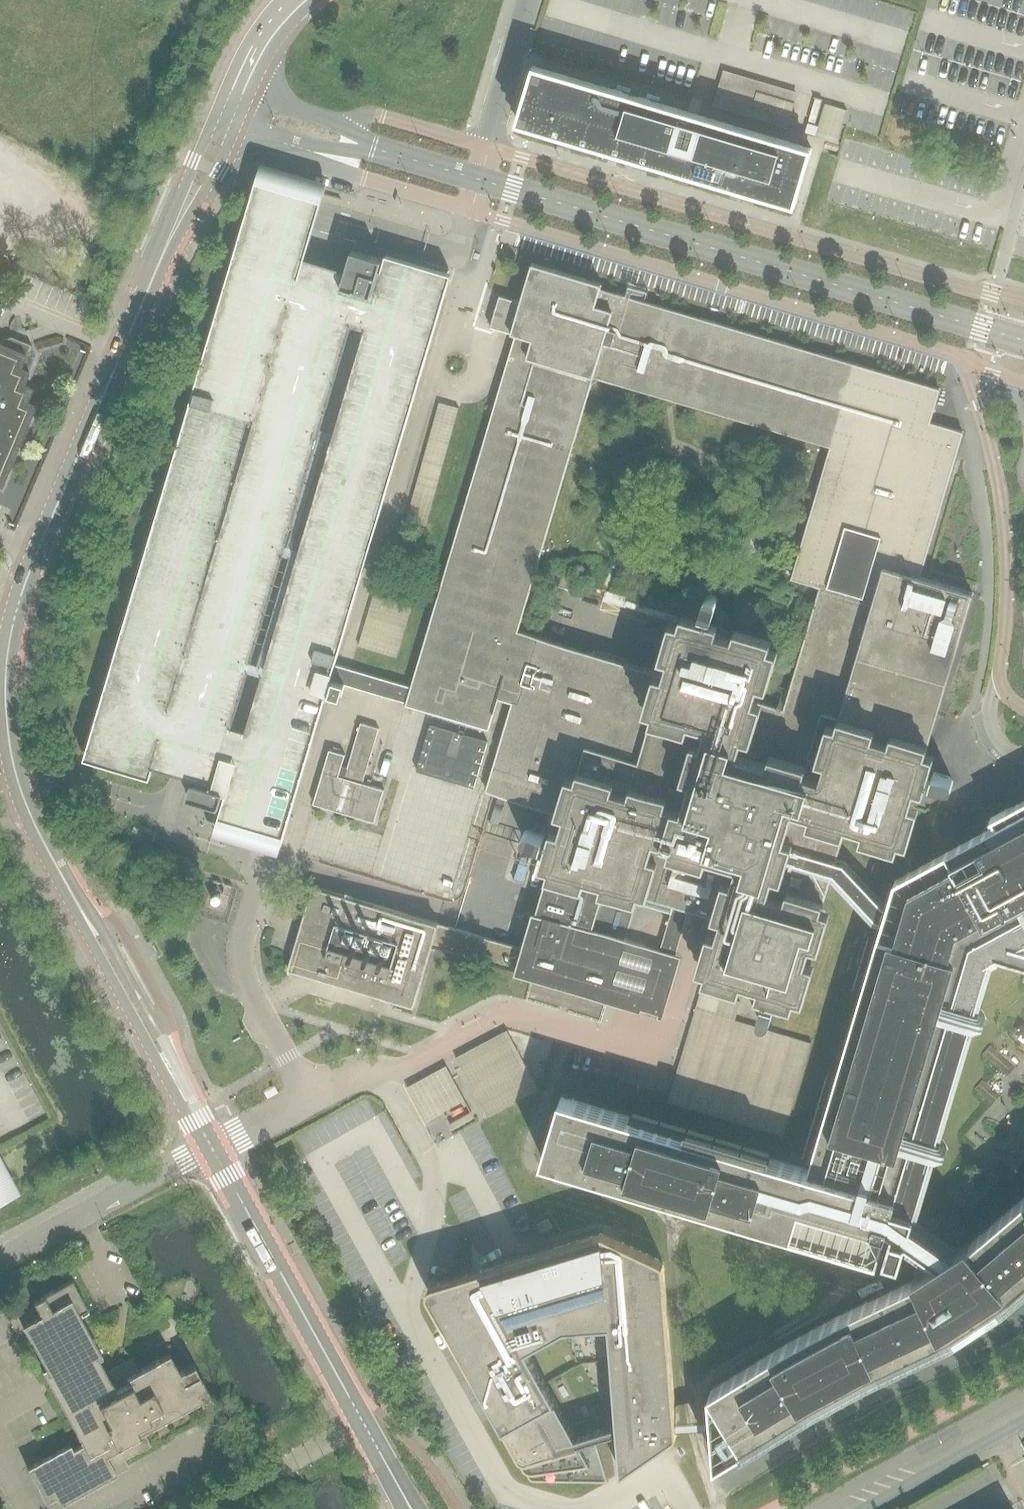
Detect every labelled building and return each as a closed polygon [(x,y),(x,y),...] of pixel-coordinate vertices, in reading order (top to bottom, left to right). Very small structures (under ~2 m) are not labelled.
[(811,149),(534,66),(518,122),(795,205),(811,149)] [(826,104),(816,137),(838,143),(847,110),(826,104)] [(257,178),(208,344),(85,758),(151,778),(154,767),(179,774),(228,789),(219,817),(284,836),(330,680),(338,653),(451,274),(386,255),(381,270),(379,269),(382,259),(352,250),(346,270),(305,258),(318,213),(323,198),(257,178)] [(414,1008),(432,947),(608,1000),(629,1006),(662,1016),(674,971),(686,928),(692,909),(704,913),(721,918),(706,971),(796,998),(833,873),(876,918),(883,920),(878,937),(870,934),(853,992),(861,994),(837,1075),(829,1073),(804,1158),(812,1160),(809,1171),(561,1097),(543,1160),(822,1243),(823,1240),(821,1240),(828,1216),(884,1232),(883,1234),(886,1235),(889,1226),(894,1230),(886,1257),(901,1262),(908,1239),(939,1261),(914,1277),(916,1280),(838,1317),(786,1345),(711,1391),(713,1417),(713,1425),(716,1464),(747,1446),(765,1434),(783,1423),(802,1412),(820,1401),(839,1391),(858,1381),(877,1371),(896,1361),(916,1352),(935,1343),(955,1334),(1003,1303),(1023,1285),(1023,1200),(972,1245),(968,1241),(952,1254),(921,1230),(998,975),(1023,961),(1023,801),(991,819),(991,820),(993,819),(996,826),(895,881),(888,906),(884,905),(844,863),(837,861),(847,826),(900,841),(974,592),(921,577),(964,431),(931,422),(941,388),(695,316),(601,286),(602,284),(532,263),(520,302),(499,295),(495,310),(490,327),(516,334),(488,426),(486,435),(414,678),(391,670),(349,657),(338,653),(330,680),(444,716),(489,729),(498,698),(511,702),(502,733),(485,790),(565,814),(525,949),(312,886),(287,970),(414,1008)] [(0,486),(35,404),(26,400),(31,387),(23,383),(35,353),(31,345),(10,336),(2,340),(0,343),(0,486)] [(459,408),(439,402),(406,520),(425,525),(459,408)] [(413,599),(376,588),(358,646),(396,657),(413,599)] [(363,781),(379,728),(361,722),(345,776),(363,781)] [(416,770),(474,787),(488,741),(430,724),(416,770)] [(313,804),(375,822),(384,789),(339,776),(345,754),(329,750),(313,804)] [(735,1020),(740,1002),(702,991),(669,1101),(784,1135),(812,1043),(735,1020)] [(527,1068),(516,1047),(507,1031),(456,1058),(487,1117),(538,1089),(527,1068)] [(425,1122),(465,1101),(447,1066),(407,1087),(425,1122)] [(0,1157),(0,1204),(20,1194),(0,1157)] [(532,1479),(535,1480),(609,1481),(596,1439),(618,1433),(621,1474),(676,1437),(677,1436),(678,1434),(677,1428),(713,1425),(713,1417),(677,1420),(664,1265),(664,1263),(663,1261),(661,1260),(605,1234),(603,1233),(601,1233),(432,1284),(430,1286),(428,1289),(428,1291),(428,1292),(429,1295),(530,1477),(530,1478),(532,1479)] [(88,1308),(72,1279),(33,1300),(35,1304),(9,1319),(17,1335),(25,1330),(45,1366),(41,1369),(83,1444),(73,1449),(70,1444),(27,1468),(46,1502),(55,1497),(60,1505),(117,1474),(112,1466),(151,1445),(143,1431),(200,1400),(201,1403),(212,1397),(194,1364),(180,1372),(169,1353),(113,1384),(98,1357),(102,1355),(79,1313),(88,1308)]
